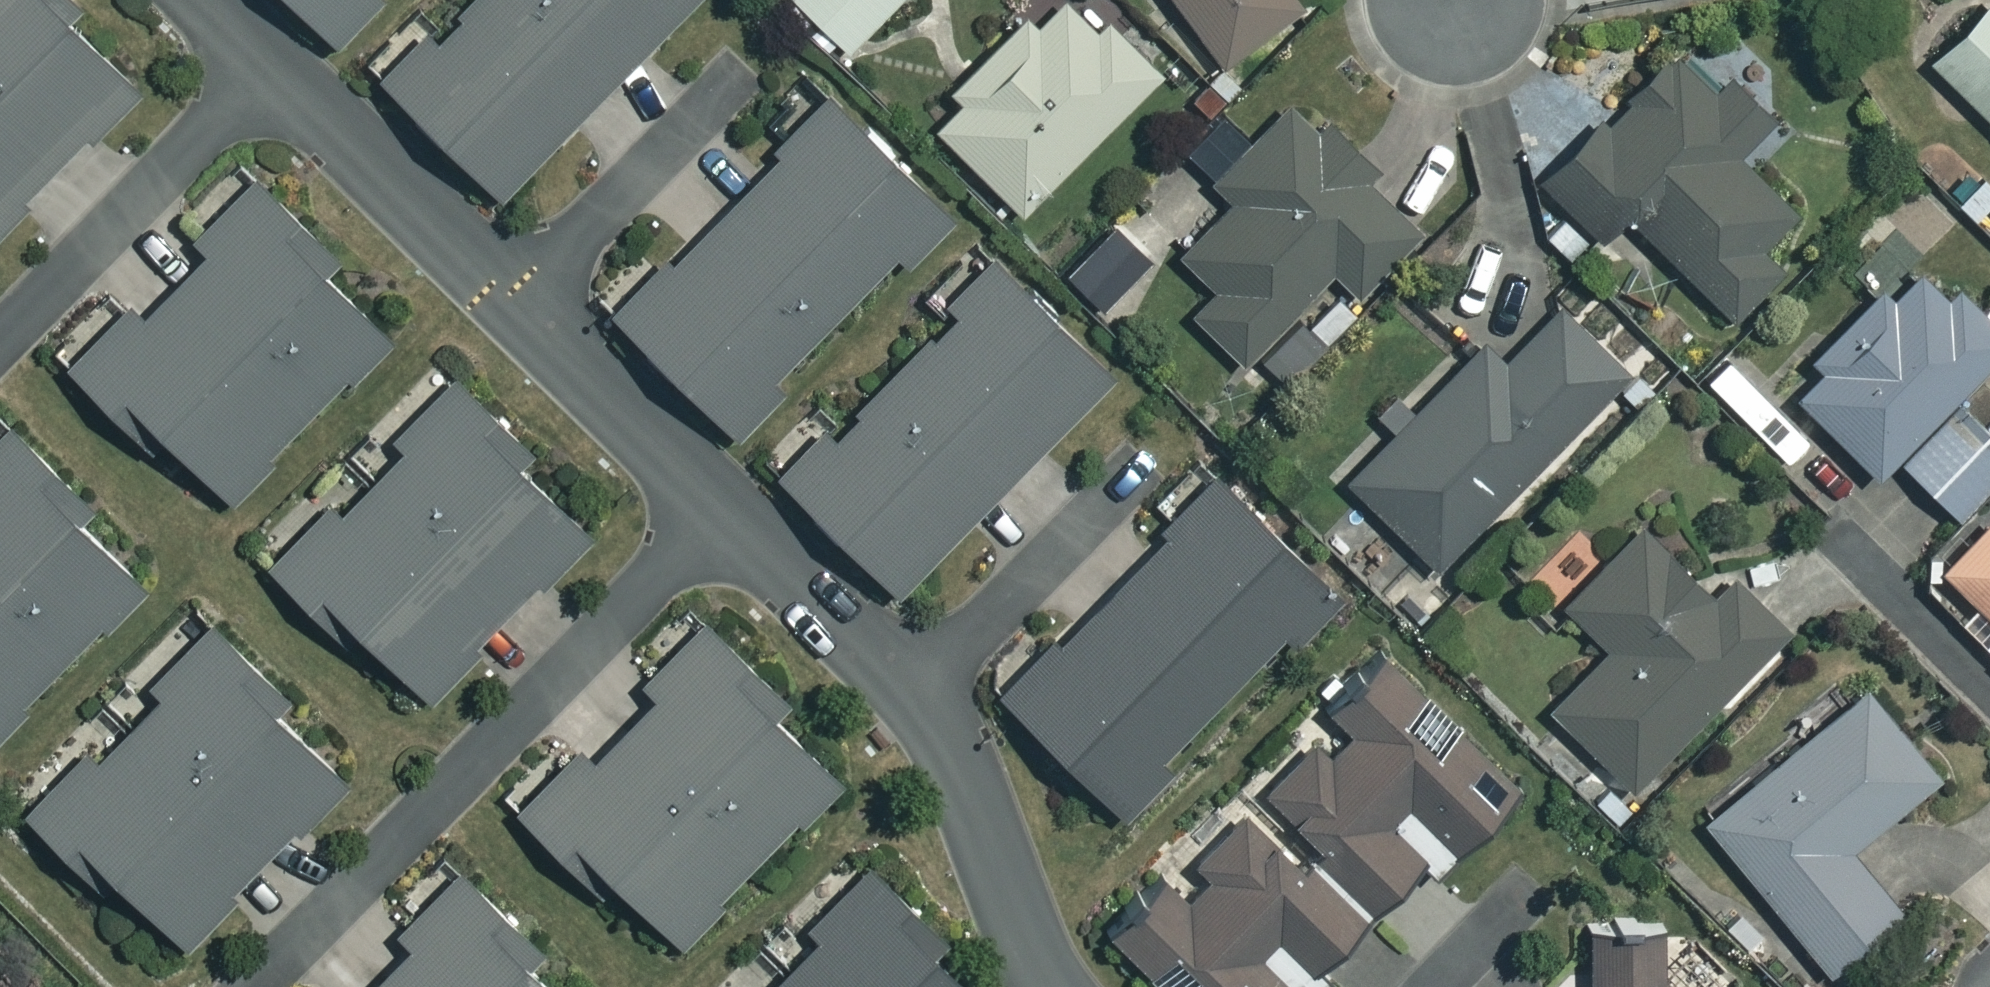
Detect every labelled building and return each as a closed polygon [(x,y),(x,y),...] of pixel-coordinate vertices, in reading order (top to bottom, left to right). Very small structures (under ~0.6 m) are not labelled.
[(66,0),(0,0),(0,234),(152,91),(66,0)] [(336,40),(375,0),(296,0),(336,40)] [(444,50),(433,40),(389,86),(509,200),(701,0),(492,0),(444,50)] [(840,43),(888,0),(802,0),(840,43)] [(1072,0),(1041,0),(924,119),(1012,206),(1145,72),(1072,0)] [(1215,60),(1293,2),(1292,0),(1170,0),(1215,60)] [(1923,57),(1989,122),(1989,0),(1979,0),(1923,57)] [(1763,116),(1680,34),(1587,129),(1581,124),(1531,175),(1594,236),(1619,210),(1726,315),(1777,263),(1755,242),(1791,206),(1732,148),(1763,116)] [(1365,168),(1290,95),(1206,181),(1225,200),(1175,252),(1209,286),(1185,311),(1235,360),(1324,268),(1351,295),(1413,231),(1357,177),(1365,168)] [(943,217),(832,102),(613,313),(728,433),(776,386),(762,371),(888,250),(898,260),(943,217)] [(336,257),(263,185),(204,245),(219,260),(93,388),(158,452),(170,439),(236,503),(395,341),(346,293),(336,257)] [(1155,275),(1129,250),(1083,297),(1109,323),(1155,275)] [(1105,372),(993,259),(776,476),(889,589),(1105,372)] [(1902,265),(1784,392),(1869,471),(1886,453),(1953,515),(1989,475),(1989,447),(1940,400),(1989,346),(1989,332),(1949,293),(1941,302),(1902,265)] [(1622,370),(1553,301),(1496,357),(1478,339),(1340,478),(1427,564),(1622,370)] [(1769,393),(1726,348),(1702,370),(1745,416),(1769,393)] [(543,464),(461,388),(403,450),(413,460),(353,526),(339,513),(280,576),(334,626),(344,615),(436,700),(591,532),(531,477),(543,464)] [(16,439),(0,454),(0,732),(155,588),(16,439)] [(1329,598),(1211,480),(998,694),(1118,814),(1169,763),(1155,748),(1274,629),(1287,641),(1329,598)] [(1985,514),(1934,563),(1989,620),(1989,520),(1985,514)] [(1709,594),(1640,525),(1560,604),(1603,647),(1544,705),(1623,785),(1779,630),(1726,577),(1709,594)] [(1980,641),(1989,651),(1989,631),(1980,641)] [(835,766),(697,635),(580,758),(570,748),(511,810),(585,879),(596,867),(671,939),(835,766)] [(352,780),(217,640),(161,694),(172,706),(108,767),(96,754),(32,816),(95,881),(109,867),(183,944),(352,780)] [(1470,739),(1374,647),(1320,703),(1347,728),(1323,754),(1305,737),(1256,789),(1369,897),(1413,851),(1425,862),(1485,799),(1448,763),(1470,739)] [(1929,774),(1859,689),(1699,820),(1820,967),(1892,908),(1841,846),(1929,774)] [(1236,806),(1152,871),(1099,926),(1163,986),(1310,986),(1320,977),(1307,964),(1352,918),(1236,806)] [(859,871),(803,926),(807,931),(750,986),(973,986),(859,871)] [(458,876),(353,986),(548,986),(518,959),(531,945),(458,876)] [(1599,920),(1540,977),(1550,986),(1664,986),(1599,920)]
